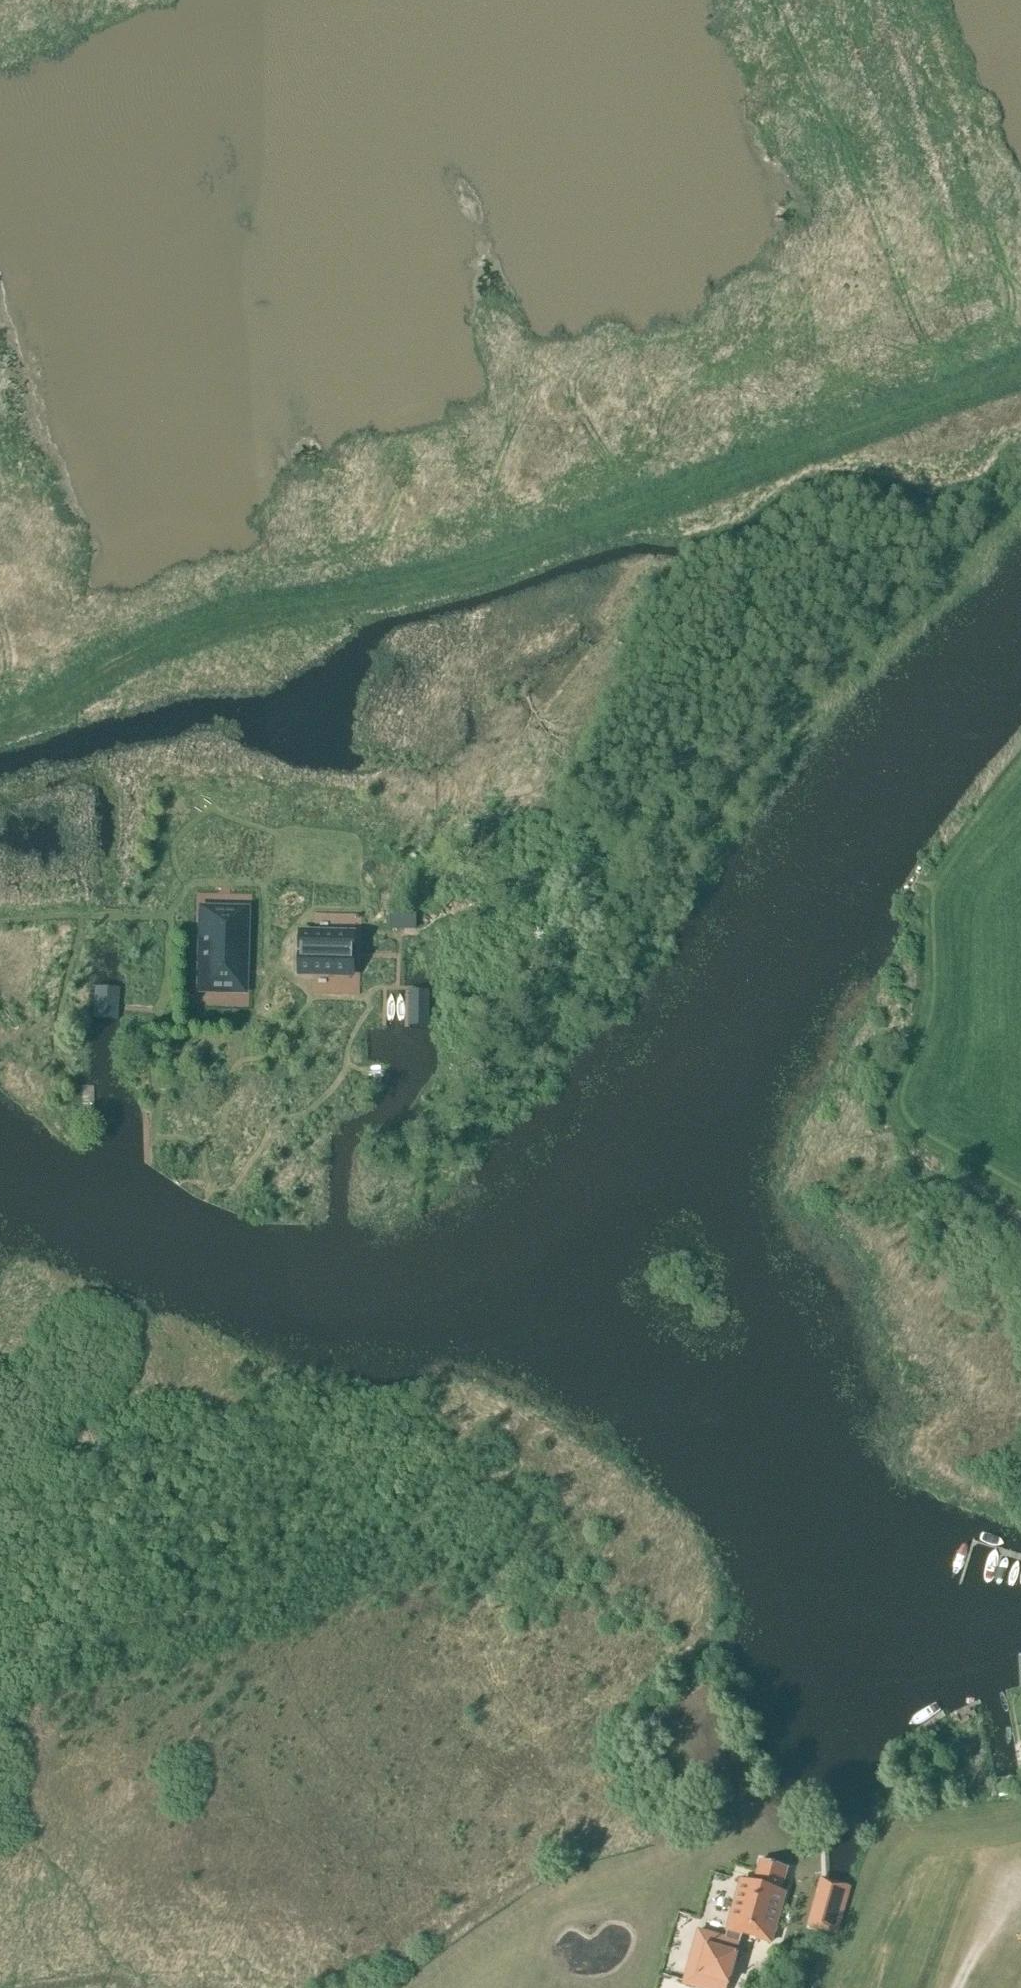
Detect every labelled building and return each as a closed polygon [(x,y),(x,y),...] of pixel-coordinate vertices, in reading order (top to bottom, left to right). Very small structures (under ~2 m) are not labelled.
[(199,983),(199,994),(243,995),(243,984),(245,919),(245,908),(201,907),(201,918),(199,983)] [(353,934),(301,933),(300,974),(352,975),(353,934)] [(118,989),(95,987),(93,1019),(116,1021),(118,989)] [(429,991),(409,991),(409,1026),(428,1026),(429,991)] [(683,1985),(696,1987),(699,1977),(728,1985),(743,1931),(757,1935),(756,1939),(771,1943),(785,1893),(781,1892),(787,1868),(761,1861),(754,1885),(741,1881),(722,1951),(707,1947),(701,1969),(689,1966),(683,1985)] [(822,1882),(809,1927),(823,1930),(836,1934),(848,1889),(847,1889),(823,1882),(822,1882)]
